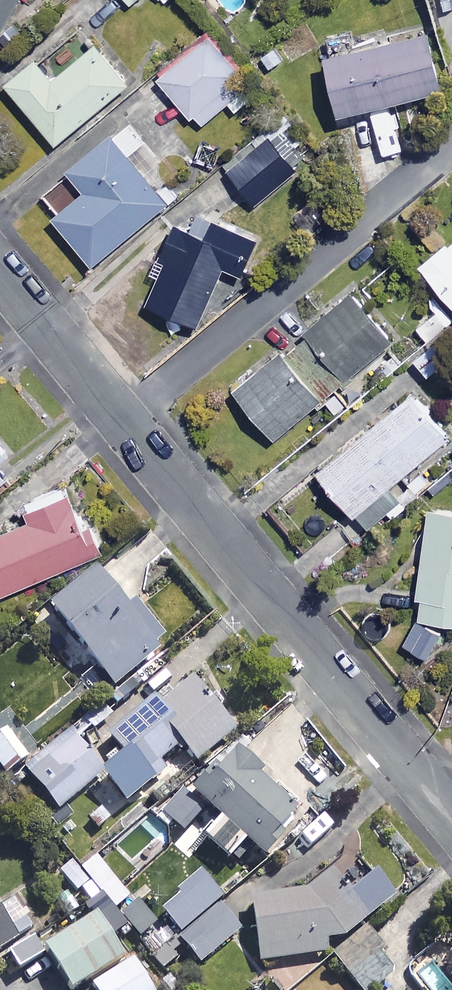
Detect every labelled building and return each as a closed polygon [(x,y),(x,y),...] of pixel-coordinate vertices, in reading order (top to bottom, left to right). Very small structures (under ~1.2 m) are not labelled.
[(26,0),(0,0),(0,43),(26,0)] [(334,59),(349,119),(448,94),(433,34),(334,59)] [(249,88),(211,41),(163,81),(202,127),(249,88)] [(134,85),(102,46),(58,81),(42,62),(12,86),(60,145),(134,85)] [(99,267),(173,206),(139,164),(154,151),(132,124),(73,173),(91,194),(60,220),(99,267)] [(300,173),(272,138),(231,170),(259,206),(300,173)] [(266,245),(201,215),(192,234),(182,229),(165,267),(169,269),(152,306),(200,328),(228,268),(251,279),(266,245)] [(427,267),(451,298),(451,246),(427,267)] [(399,345),(360,297),(241,392),(279,440),(399,345)] [(441,343),(418,358),(431,377),(451,362),(451,359),(441,343)] [(373,531),(406,503),(394,489),(451,439),(451,434),(416,393),(323,474),(373,531)] [(0,440),(0,466),(13,456),(0,440)] [(72,484),(29,503),(38,523),(0,539),(0,562),(2,567),(0,568),(0,599),(103,554),(72,484)] [(437,509),(419,619),(451,624),(451,511),(437,509)] [(203,608),(166,562),(141,582),(153,597),(144,605),(169,636),(203,608)] [(160,653),(100,579),(56,615),(115,689),(160,653)] [(239,733),(198,682),(163,711),(158,705),(113,741),(144,779),(185,746),(199,765),(239,733)] [(19,723),(3,739),(0,735),(0,767),(10,779),(43,749),(19,723)] [(75,737),(31,773),(62,811),(106,775),(75,737)] [(306,824),(234,754),(194,795),(224,824),(207,841),(232,865),(250,846),(268,863),(306,824)] [(204,814),(186,794),(164,815),(182,834),(204,814)] [(118,847),(105,856),(123,884),(135,875),(118,847)] [(310,897),(254,905),(263,966),(331,956),(329,944),(348,942),(396,899),(372,872),(342,899),(340,884),(308,888),(310,897)] [(36,928),(17,900),(1,910),(0,908),(0,952),(36,928)] [(241,933),(220,908),(181,941),(202,965),(241,933)] [(101,914),(46,948),(72,989),(83,989),(93,984),(96,989),(153,989),(134,959),(130,961),(101,914)] [(368,931),(333,961),(359,989),(380,989),(397,975),(381,958),(387,953),(368,931)]
